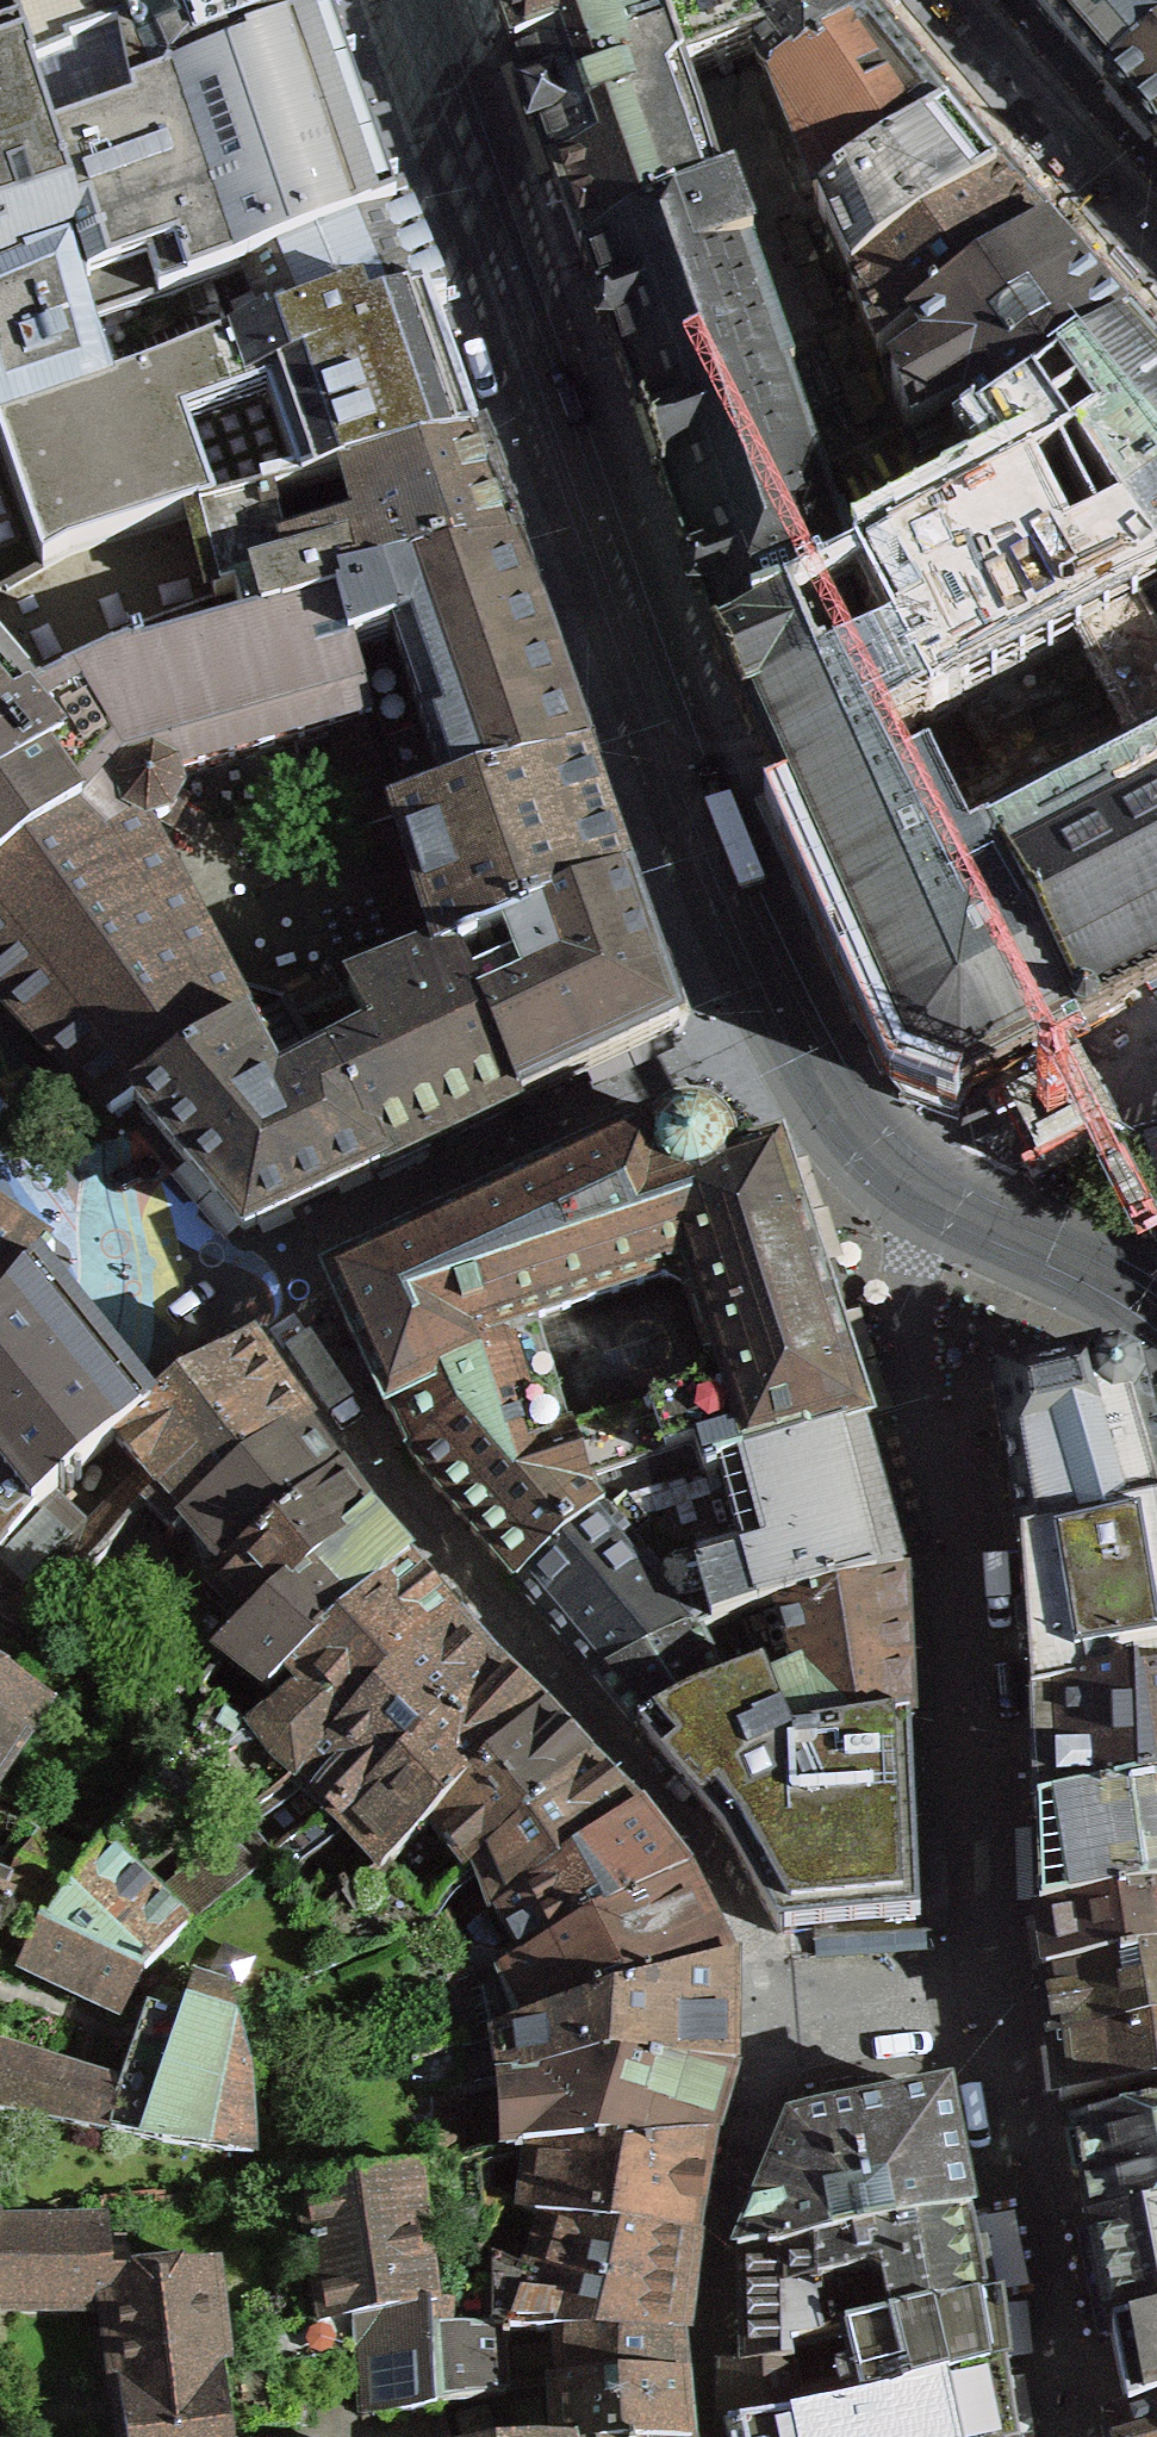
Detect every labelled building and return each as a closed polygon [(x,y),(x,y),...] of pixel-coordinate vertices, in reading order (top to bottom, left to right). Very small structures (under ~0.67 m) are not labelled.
[(394,215),(362,123),(331,35),(247,67),(250,73),(133,117),(122,50),(71,66),(71,73),(32,90),(2,0),(0,0),(0,294),(26,283),(24,277),(69,264),(89,336),(220,292),(408,218),(405,211),(399,213),(394,215)] [(247,67),(331,35),(316,0),(2,0),(32,90),(71,73),(71,66),(122,50),(133,117),(250,73),(247,67)] [(579,254),(582,261),(674,221),(724,200),(685,82),(680,84),(658,14),(654,0),(492,0),(511,56),(513,65),(557,50),(596,162),(554,178),(567,216),(579,254)] [(658,14),(676,0),(654,0),(658,14)] [(770,94),(866,26),(847,0),(676,0),(658,14),(680,84),(685,82),(755,55),(770,94)] [(1049,24),(1058,34),(1065,42),(1101,84),(1104,87),(1105,86),(1156,44),(1156,0),(1029,0),(1049,24)] [(898,66),(866,26),(770,94),(819,213),(945,124),(931,106),(898,66)] [(1105,86),(1105,87),(1124,110),(1153,144),(1156,149),(1156,44),(1105,86)] [(557,50),(513,65),(541,144),(552,177),(554,178),(596,162),(557,50)] [(948,127),(946,123),(945,124),(819,213),(818,214),(851,288),(995,186),(960,142),(948,127)] [(995,186),(851,288),(879,360),(1045,241),(1007,199),(995,186)] [(702,608),(717,651),(856,587),(853,576),(850,571),(743,261),(752,258),(731,197),(724,200),(674,221),(582,261),(598,306),(589,316),(600,347),(612,348),(641,431),(639,439),(654,482),(660,486),(688,566),(679,576),(690,607),(702,608)] [(428,314),(447,307),(444,299),(421,246),(412,224),(409,218),(408,218),(220,292),(89,336),(69,264),(24,277),(26,283),(0,294),(0,436),(143,390),(263,343),(266,350),(361,318),(367,335),(428,314)] [(909,434),(911,440),(958,416),(975,442),(1068,377),(1126,332),(1081,283),(1045,241),(879,360),(909,434)] [(76,556),(200,519),(201,524),(454,459),(477,454),(445,364),(428,314),(367,335),(361,318),(266,350),(263,343),(143,390),(0,436),(0,594),(76,556)] [(958,416),(911,440),(909,434),(831,471),(878,562),(853,576),(856,587),(717,651),(714,652),(736,700),(743,715),(787,810),(903,1070),(932,1080),(961,1090),(1080,1027),(1083,1033),(1099,1025),(1097,1022),(1156,991),(1156,367),(1144,351),(1129,335),(1126,332),(1068,377),(975,442),(958,416)] [(513,560),(487,483),(484,476),(477,454),(454,459),(201,524),(200,519),(76,556),(0,594),(0,728),(29,708),(131,659),(123,638),(236,599),(236,604),(244,637),(336,612),(332,599),(513,560)] [(244,637),(236,604),(236,599),(123,638),(131,659),(29,708),(0,728),(0,998),(107,1110),(131,1096),(288,1005),(296,1018),(347,998),(335,975),(247,1021),(197,926),(142,825),(149,826),(154,825),(163,823),(167,825),(174,814),(182,798),(178,796),(177,791),(175,784),(169,777),(175,775),(303,740),(330,733),(358,830),(395,819),(586,769),(540,638),(513,560),(332,599),(336,612),(244,637)] [(440,963),(454,957),(628,889),(605,826),(595,795),(586,769),(395,819),(358,830),(374,880),(393,941),(403,938),(430,945),(434,943),(440,963)] [(628,889),(454,957),(519,1106),(678,1033),(655,967),(628,889)] [(330,966),(335,975),(347,998),(296,1018),(322,1064),(380,1170),(433,1146),(519,1106),(454,957),(440,963),(434,943),(430,945),(403,938),(393,941),(330,966)] [(288,1005),(131,1096),(236,1224),(244,1234),(256,1228),(284,1215),(380,1170),(322,1064),(296,1018),(288,1005)] [(862,1430),(828,1321),(827,1318),(825,1311),(816,1285),(814,1276),(813,1274),(805,1251),(777,1164),(733,1178),(730,1169),(733,1168),(733,1166),(724,1141),(719,1141),(709,1133),(703,1130),(695,1128),(687,1128),(677,1130),(667,1135),(661,1141),(658,1146),(653,1145),(649,1138),(517,1198),(430,1238),(414,1245),(415,1247),(377,1263),(351,1275),(334,1283),(330,1285),(337,1297),(348,1321),(355,1336),(366,1360),(373,1375),(375,1379),(383,1398),(389,1411),(411,1458),(416,1465),(440,1494),(453,1510),(459,1516),(472,1531),(477,1538),(490,1553),(495,1560),(509,1576),(516,1585),(604,1511),(861,1435),(860,1431),(862,1430)] [(34,1272),(49,1255),(0,1221),(0,1314),(34,1272)] [(48,1498),(112,1443),(149,1416),(66,1312),(34,1272),(0,1314),(0,1552),(48,1498)] [(224,1577),(209,1589),(188,1607),(155,1653),(169,1662),(202,1685),(221,1659),(265,1694),(286,1675),(408,1567),(374,1524),(354,1499),(338,1479),(306,1434),(310,1432),(303,1423),(277,1386),(256,1355),(248,1344),(206,1371),(209,1375),(149,1416),(112,1443),(143,1478),(87,1535),(48,1498),(0,1552),(0,1609),(31,1627),(52,1601),(59,1605),(66,1601),(107,1557),(109,1550),(145,1507),(169,1530),(163,1535),(169,1543),(186,1530),(224,1577)] [(1115,1368),(1110,1366),(1107,1366),(1102,1364),(1099,1364),(1099,1362),(1092,1363),(1093,1368),(1068,1373),(1067,1369),(1060,1370),(1061,1375),(1037,1380),(1036,1376),(1029,1377),(1030,1382),(1005,1387),(1005,1383),(998,1384),(998,1388),(994,1389),(994,1395),(996,1403),(1003,1445),(1004,1452),(1006,1464),(1010,1494),(1012,1501),(1019,1543),(1020,1550),(1022,1586),(1031,1706),(1135,1684),(1137,1697),(1156,1692),(1156,1435),(1155,1429),(1153,1422),(1146,1397),(1145,1390),(1143,1388),(1141,1386),(1139,1383),(1134,1379),(1131,1383),(1113,1372),(1115,1368)] [(861,1435),(604,1511),(516,1585),(532,1604),(597,1682),(695,1634),(776,1610),(902,1581),(879,1497),(861,1435)] [(469,1638),(455,1622),(423,1585),(408,1567),(286,1675),(306,1694),(291,1706),(283,1707),(253,1738),(294,1778),(221,1830),(253,1872),(273,1856),(315,1914),(383,1867),(381,1865),(427,1822),(544,1716),(511,1684),(495,1669),(469,1638)] [(904,1613),(902,1581),(776,1610),(695,1634),(725,1693),(762,1679),(790,1746),(910,1728),(904,1613)] [(725,1693),(695,1634),(597,1682),(610,1698),(638,1732),(725,1693)] [(52,1700),(0,1670),(0,1780),(52,1700)] [(762,1679),(725,1693),(638,1732),(658,1757),(724,1837),(778,1933),(784,1934),(919,1924),(912,1778),(910,1728),(790,1746),(762,1679)] [(1137,1697),(1135,1684),(1031,1706),(1035,1817),(1037,1817),(1037,1818),(1156,1796),(1156,1692),(1137,1697)] [(544,1716),(427,1822),(463,1871),(476,1861),(587,1762),(559,1733),(544,1716)] [(605,1782),(587,1762),(476,1861),(484,1886),(488,1899),(497,1918),(639,1817),(605,1782)] [(114,1884),(129,1869),(176,1815),(151,1795),(105,1850),(100,1848),(91,1861),(114,1884)] [(1037,1818),(1036,1819),(1035,1826),(1036,1845),(1038,1907),(1039,1917),(1156,1898),(1156,1796),(1037,1818)] [(497,1918),(488,1899),(453,1918),(468,1942),(482,1965),(496,1955),(502,1969),(504,1973),(686,1880),(655,1838),(639,1817),(497,1918)] [(91,1861),(25,1826),(5,1861),(0,1859),(0,1901),(5,1903),(6,1902),(46,1920),(49,1922),(91,1861)] [(189,1927),(129,1869),(114,1884),(91,1861),(49,1922),(46,1920),(43,1925),(143,1973),(145,1974),(189,1927)] [(487,1969),(458,1979),(471,2042),(734,1968),(730,1962),(701,1907),(686,1880),(504,1973),(502,1969),(500,1971),(499,1967),(488,1971),(487,1969)] [(1156,1955),(1156,1898),(1039,1917),(1036,1919),(1034,1920),(1037,1938),(1043,1974),(1044,1975),(1156,1955)] [(22,1969),(121,2015),(143,1973),(43,1925),(22,1969)] [(1156,2026),(1156,1955),(1044,1975),(1043,1977),(1046,1995),(1052,2043),(1053,2044),(1156,2026)] [(462,2044),(462,2046),(408,2062),(415,2090),(489,2082),(490,2091),(502,2089),(502,2086),(612,2063),(735,2075),(734,2070),(735,2054),(735,1978),(735,1971),(734,1968),(471,2042),(462,2044)] [(107,2131),(253,2155),(248,2065),(226,1988),(202,1981),(189,2021),(149,2008),(121,2090),(107,2131)] [(1053,2044),(1056,2072),(1060,2101),(1154,2085),(1156,2084),(1156,2026),(1053,2044)] [(107,2131),(121,2090),(0,2052),(0,2110),(107,2131)] [(506,2154),(531,2152),(523,2208),(553,2223),(554,2217),(695,2240),(699,2222),(715,2140),(719,2126),(721,2119),(723,2113),(732,2080),(734,2081),(735,2075),(612,2063),(502,2086),(502,2089),(490,2091),(464,2095),(464,2151),(505,2148),(506,2154)] [(738,2255),(773,2250),(774,2255),(838,2243),(968,2218),(957,2161),(944,2097),(788,2127),(789,2131),(766,2188),(738,2255)] [(1073,2132),(1092,2228),(1156,2216),(1156,2119),(1073,2132)] [(448,2307),(435,2307),(419,2167),(299,2187),(322,2323),(219,2337),(215,2338),(230,2434),(299,2427),(288,2365),(369,2352),(373,2416),(439,2411),(438,2401),(434,2332),(443,2332),(448,2307)] [(468,2260),(449,2250),(448,2307),(443,2332),(682,2337),(683,2337),(685,2321),(695,2240),(554,2217),(553,2223),(523,2208),(509,2202),(468,2260)] [(1092,2228),(1096,2252),(1112,2334),(1156,2323),(1156,2216),(1092,2228)] [(725,2414),(725,2433),(729,2433),(917,2392),(1007,2367),(1002,2327),(999,2302),(985,2305),(975,2251),(968,2218),(838,2243),(774,2255),(773,2250),(738,2255),(740,2369),(724,2369),(725,2414)] [(106,2257),(106,2227),(0,2227),(0,2297),(106,2298),(125,2436),(231,2436),(230,2434),(215,2338),(219,2337),(208,2265),(162,2272),(129,2272),(128,2256),(106,2257)] [(1112,2413),(1113,2417),(1156,2404),(1156,2323),(1112,2334),(1116,2354),(1127,2408),(1112,2413)] [(438,2401),(439,2411),(446,2436),(692,2436),(690,2418),(688,2382),(687,2382),(686,2377),(685,2363),(682,2337),(443,2332),(434,2332),(438,2401)] [(729,2433),(725,2433),(726,2436),(1018,2436),(1010,2387),(1007,2371),(1007,2367),(917,2392),(729,2433)] [(1113,2417),(1118,2433),(1119,2436),(1156,2436),(1156,2404),(1113,2417)]
